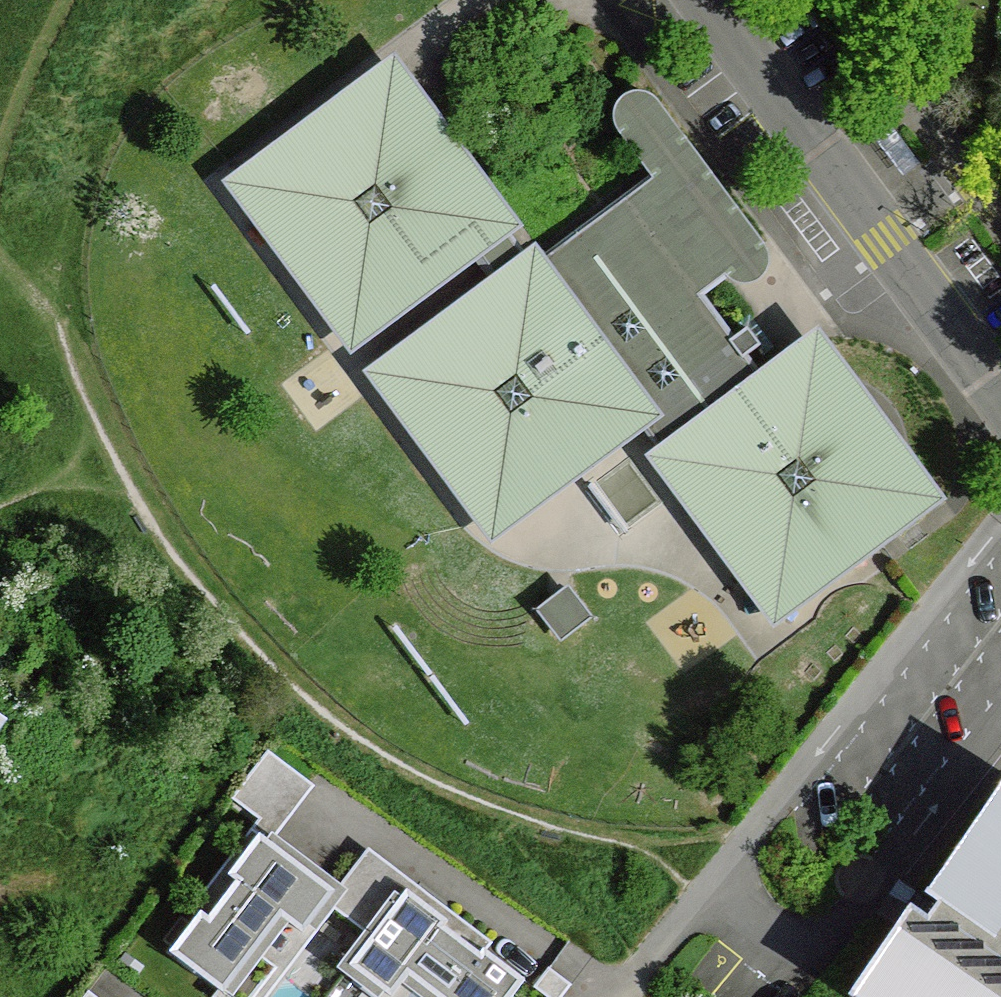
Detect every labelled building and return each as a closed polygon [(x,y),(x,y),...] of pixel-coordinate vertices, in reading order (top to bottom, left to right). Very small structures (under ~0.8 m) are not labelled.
[(391,80),(248,187),(320,284),(367,250),(401,296),(472,244),(498,225),(391,80)] [(627,143),(655,180),(729,275),(738,288),(753,293),(767,286),(773,273),(770,258),(660,109),(647,100),(630,102),(619,114),(618,130),(627,143)] [(655,180),(542,262),(649,408),(638,415),(671,459),(770,390),(700,295),(729,275),(655,180)] [(533,269),(498,225),(472,244),(506,289),(533,269)] [(354,330),(401,296),(367,250),(320,284),(354,330)] [(388,376),(461,473),(508,439),(542,485),(638,415),(649,408),(542,262),(533,269),(506,289),(388,376)] [(770,390),(671,459),(743,557),(789,523),(826,571),(922,498),(816,354),(770,390)] [(494,519),(542,485),(508,439),(461,473),(494,519)] [(789,523),(743,557),(779,606),(826,571),(789,523)] [(0,709),(0,737),(13,718),(0,709)] [(241,790),(288,824),(323,776),(276,743),(241,790)] [(929,915),(913,904),(859,985),(876,996),(1000,996),(1000,815),(929,915)] [(160,949),(221,996),(272,996),(353,894),(260,822),(160,949)] [(341,973),(374,996),(531,996),(541,984),(406,885),(341,973)]
